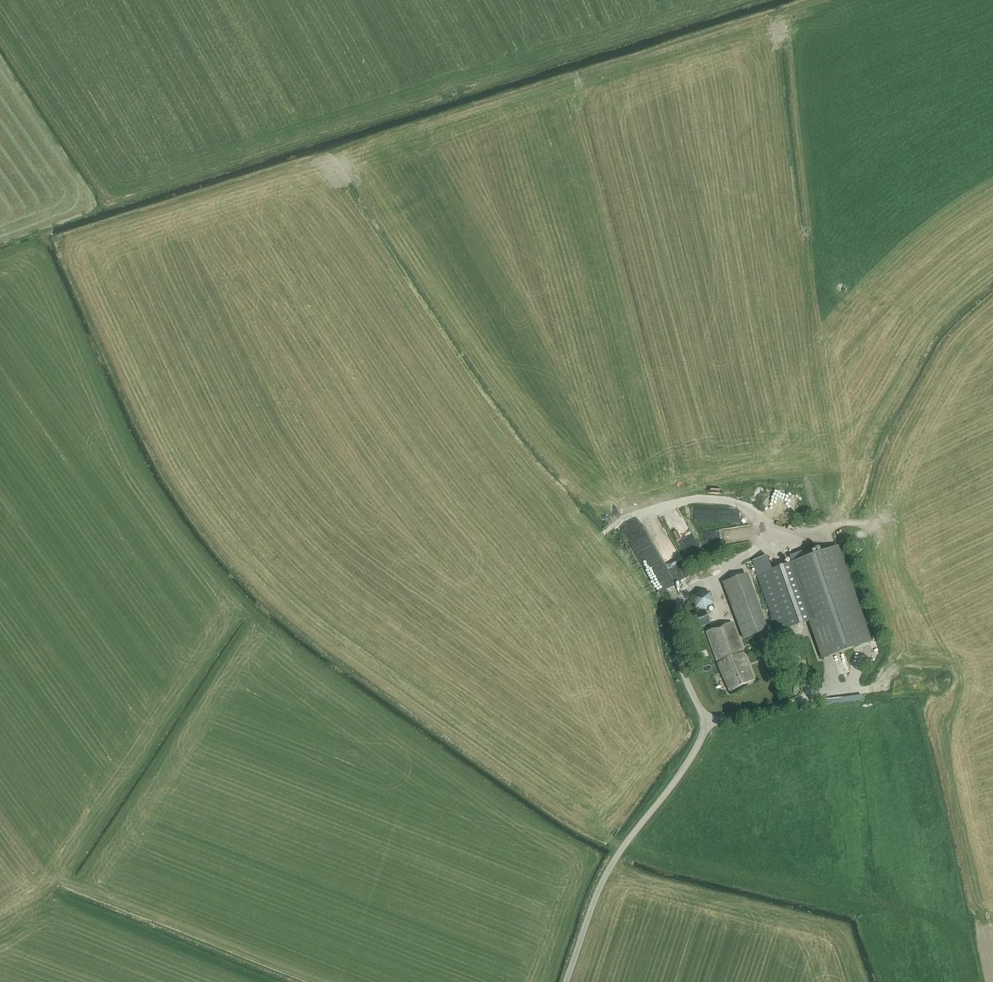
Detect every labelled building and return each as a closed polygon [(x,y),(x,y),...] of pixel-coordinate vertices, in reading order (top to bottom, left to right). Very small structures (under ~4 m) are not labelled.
[(765,517),(775,520),(779,507),(769,504),(765,517)] [(837,546),(845,544),(841,529),(833,531),(837,546)] [(800,539),(792,536),(789,543),(781,540),(779,544),(794,551),(800,539)] [(836,547),(805,558),(757,574),(777,632),(809,621),(822,659),(870,642),(836,547)] [(690,583),(701,577),(695,567),(689,571),(692,576),(687,578),(690,583)] [(669,593),(676,589),(672,580),(672,581),(667,572),(660,576),(669,593)] [(743,639),(768,630),(747,574),(723,583),(743,639)] [(708,588),(692,593),(695,604),(712,599),(708,588)] [(690,617),(695,629),(709,623),(705,611),(690,617)] [(732,622),(707,632),(723,675),(730,692),(753,680),(743,652),(732,622)] [(871,657),(873,649),(865,647),(863,655),(871,657)]
